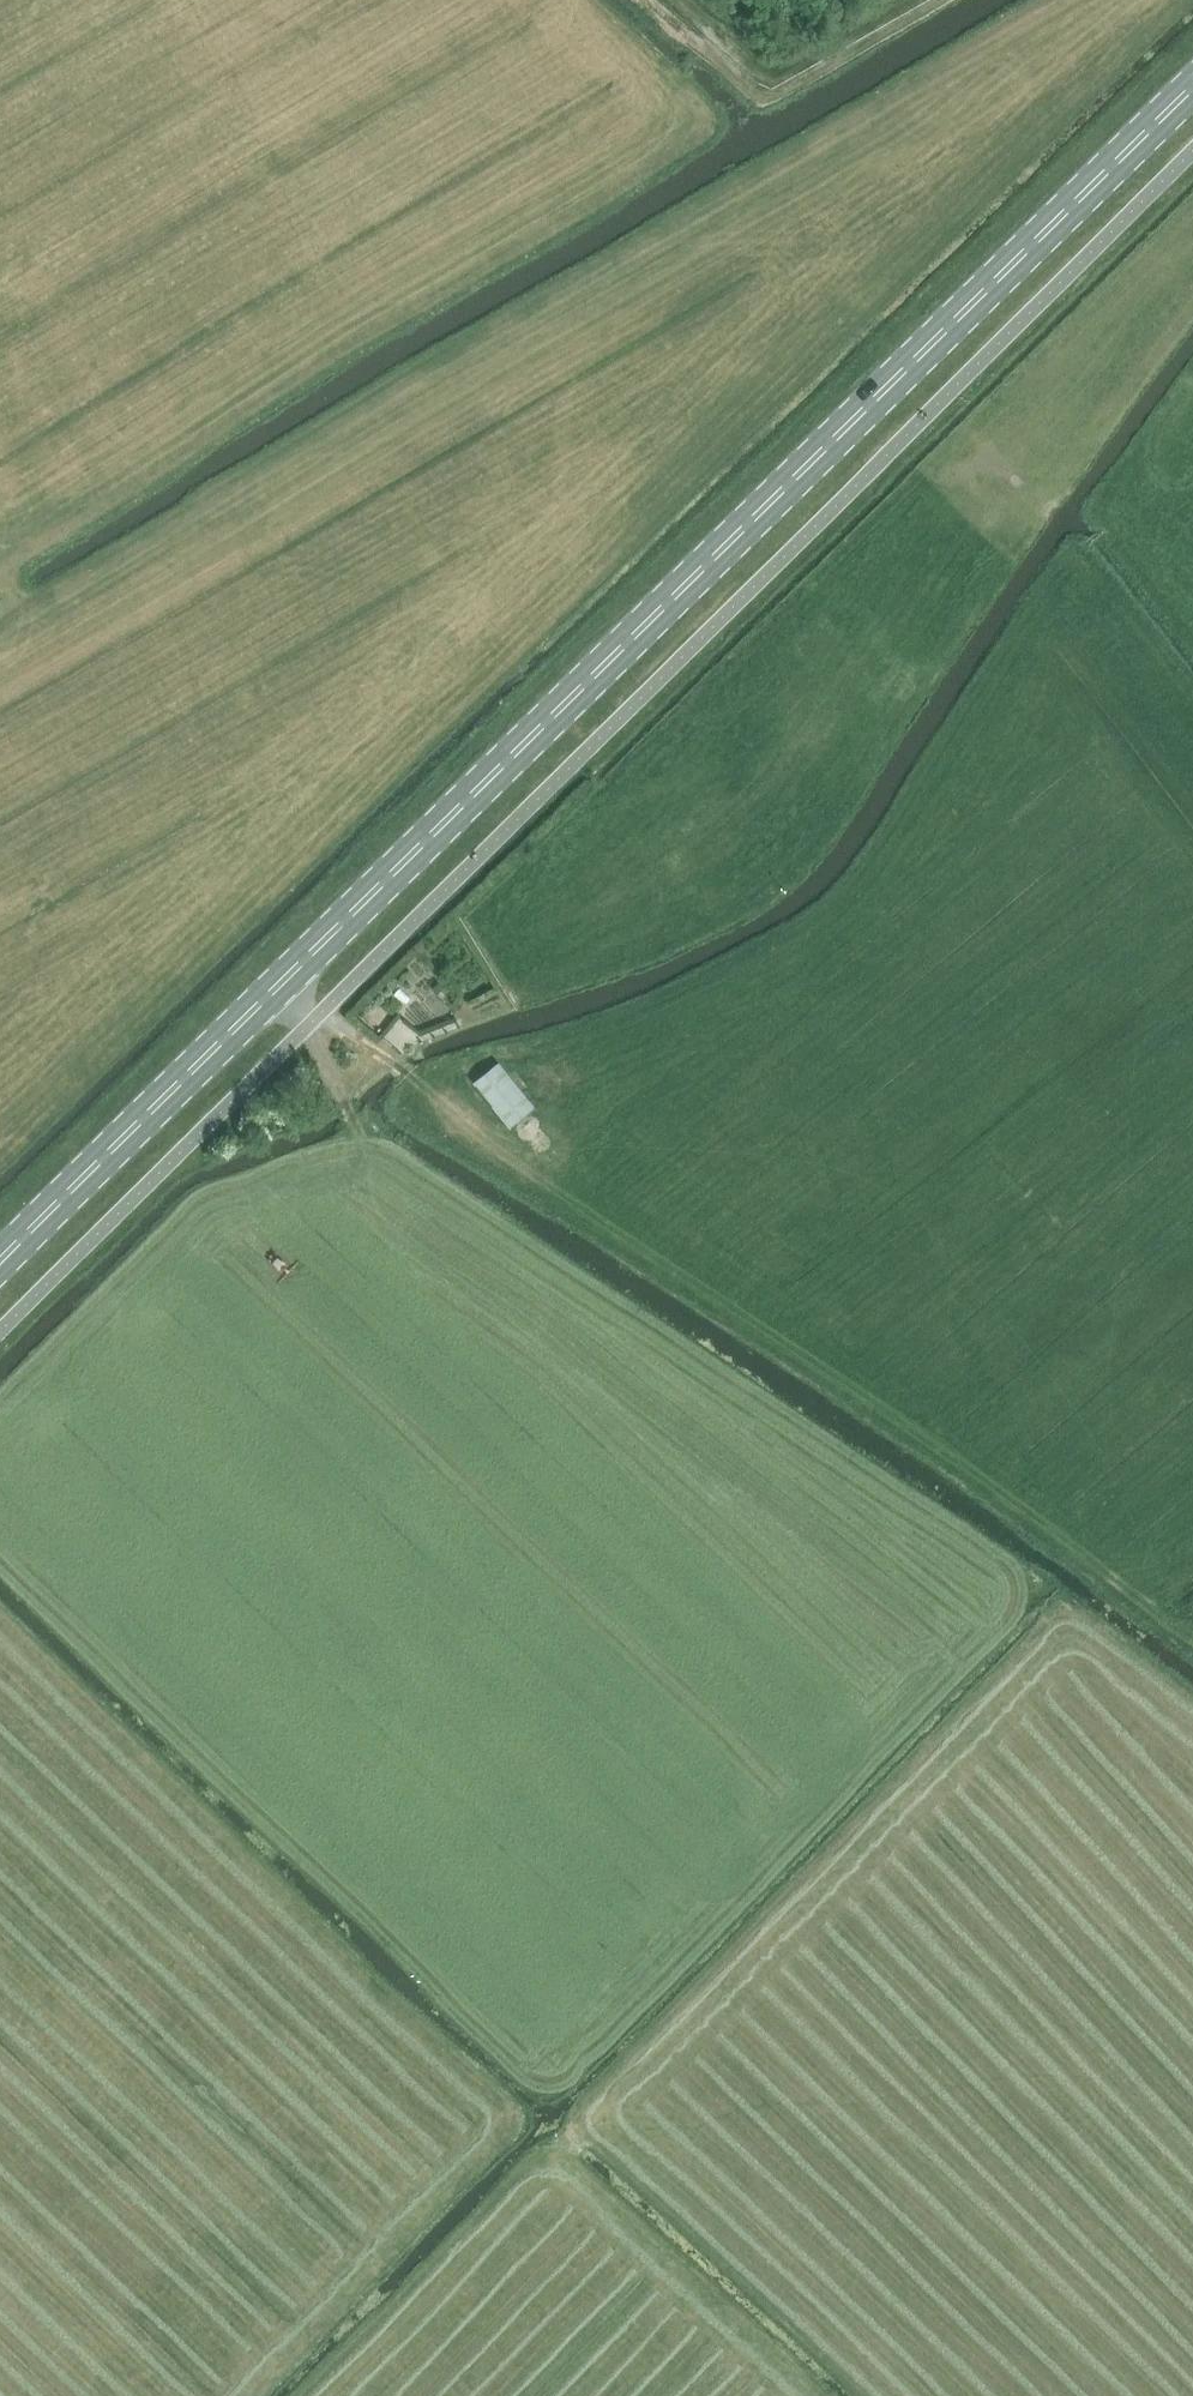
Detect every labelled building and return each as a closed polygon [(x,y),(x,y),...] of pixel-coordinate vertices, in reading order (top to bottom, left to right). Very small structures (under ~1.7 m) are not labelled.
[(473,1078),(503,1124),(523,1110),(493,1065),(473,1078)]
